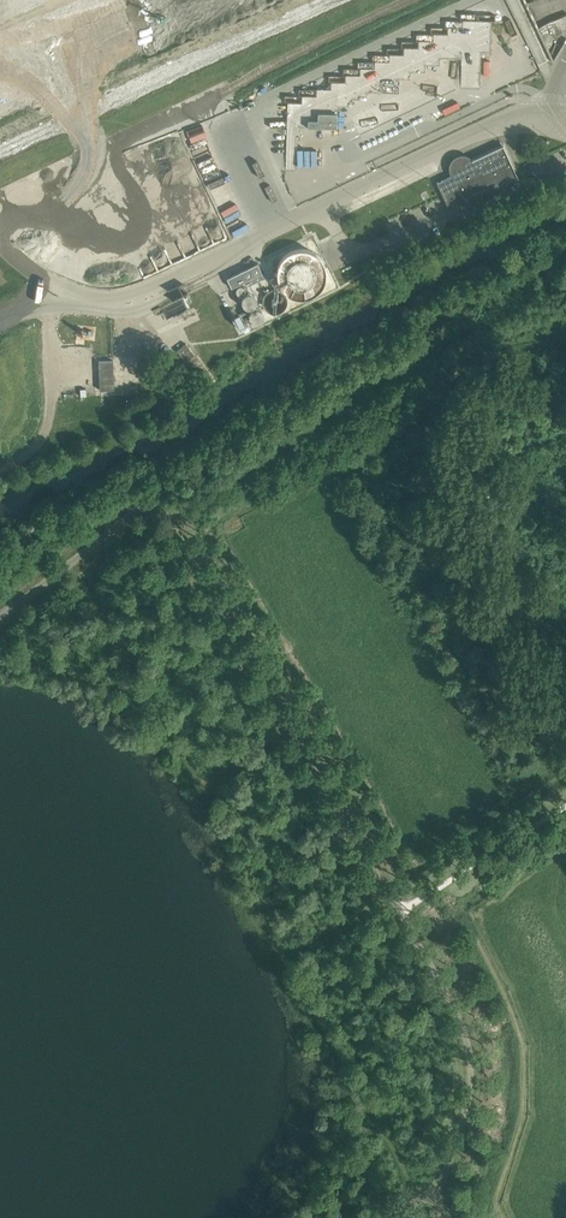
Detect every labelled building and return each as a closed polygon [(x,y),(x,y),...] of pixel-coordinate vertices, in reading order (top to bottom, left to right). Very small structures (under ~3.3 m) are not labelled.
[(437,183),(447,204),(462,197),(464,200),(492,186),(494,189),(518,177),(503,145),(472,160),(470,158),(467,156),(464,156),(461,156),(457,157),(453,159),(451,162),(450,166),(449,170),(450,174),(452,176),(437,183)] [(231,288),(246,281),(262,273),(257,263),(226,278),(231,288)] [(262,273),(246,281),(248,286),(264,278),(262,273)]
